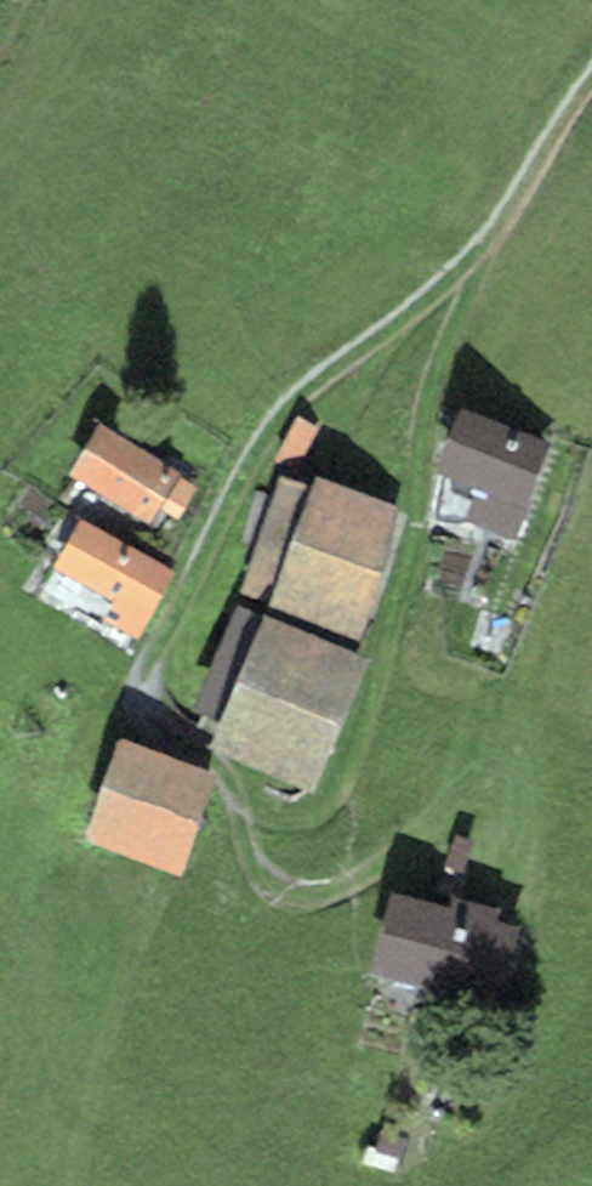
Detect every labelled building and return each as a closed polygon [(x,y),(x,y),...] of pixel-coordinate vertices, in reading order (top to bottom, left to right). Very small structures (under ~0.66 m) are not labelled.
[(551,442),(459,407),(434,470),(477,486),(464,519),(513,538),(551,442)] [(318,427),(296,416),(273,460),(295,472),(318,427)] [(182,474),(99,423),(67,476),(149,526),(160,507),(179,518),(198,488),(179,477),(182,474)] [(311,487),(281,476),(238,591),(269,602),(266,610),(357,643),(407,508),(316,475),(311,487)] [(175,571),(80,519),(53,567),(114,601),(103,621),(137,639),(175,571)] [(368,658),(236,604),(192,709),(219,720),(208,745),(313,789),(368,658)] [(217,773),(119,737),(81,839),(180,875),(217,773)] [(450,906),(391,889),(368,970),(496,1006),(519,926),(497,919),(500,908),(453,895),(450,906)]
